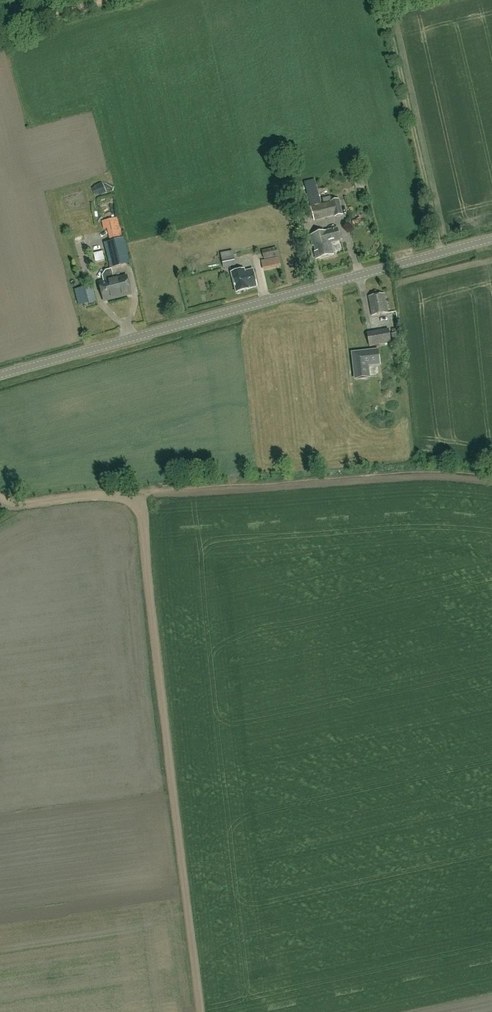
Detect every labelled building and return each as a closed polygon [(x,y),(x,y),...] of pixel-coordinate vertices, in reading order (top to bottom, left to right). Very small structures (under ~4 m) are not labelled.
[(366,187),(363,178),(354,180),(356,189),(366,187)] [(97,195),(108,191),(105,183),(94,187),(97,195)] [(307,190),(311,207),(315,221),(334,216),(334,217),(343,215),(339,199),(330,202),(330,203),(322,204),(317,187),(307,190)] [(306,210),(299,211),(302,225),(309,223),(306,210)] [(108,229),(111,239),(125,235),(120,216),(103,221),(105,229),(108,229)] [(332,243),(340,240),(337,229),(309,236),(312,246),(314,245),(317,259),(333,255),(330,245),(332,243)] [(105,241),(112,268),(124,265),(122,258),(128,256),(123,236),(105,241)] [(265,259),(266,259),(279,256),(277,247),(263,250),(265,259)] [(223,268),(236,266),(233,251),(221,253),(223,268)] [(262,263),(264,270),(274,268),(280,266),(278,258),(266,260),(267,262),(262,263)] [(250,290),(257,288),(253,270),(245,272),(244,270),(231,273),(236,293),(250,290)] [(132,295),(127,277),(100,284),(104,302),(132,295)] [(372,315),(388,312),(385,293),(368,296),(372,315)] [(369,346),(391,343),(389,329),(367,333),(369,346)] [(394,344),(402,342),(400,332),(392,334),(394,344)] [(376,353),(355,355),(357,377),(367,376),(366,364),(378,363),(376,353)]
